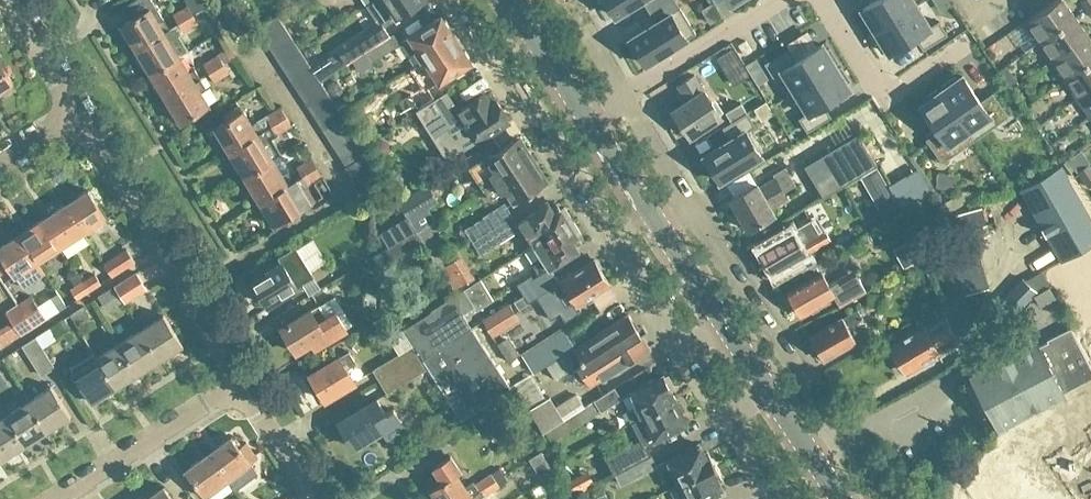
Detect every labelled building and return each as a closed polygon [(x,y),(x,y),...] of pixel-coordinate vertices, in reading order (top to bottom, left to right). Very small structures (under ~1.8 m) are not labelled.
[(164,18),(159,21),(150,6),(146,0),(133,0),(124,6),(131,18),(122,23),(137,48),(170,28),(164,18)] [(390,34),(384,25),(422,0),(371,0),(366,3),(379,24),(339,49),(346,61),(365,50),(390,34)] [(616,15),(640,0),(602,0),(609,12),(613,10),(616,15)] [(657,21),(630,38),(633,43),(630,45),(639,60),(642,58),(646,63),(696,32),(676,0),(665,0),(650,10),(657,21)] [(650,10),(665,0),(643,0),(650,10)] [(874,28),(876,30),(917,5),(914,0),(875,0),(862,8),(865,13),(862,15),(871,30),(874,28)] [(942,11),(952,4),(949,0),(934,0),(942,11)] [(1075,16),(1064,0),(1056,0),(1025,22),(1038,42),(1075,16)] [(174,13),(179,21),(193,12),(188,5),(174,13)] [(930,25),(917,5),(876,30),(877,32),(874,34),(883,49),(886,47),(889,52),(916,36),(923,48),(947,33),(939,20),(930,25)] [(198,21),(193,12),(179,21),(184,29),(198,21)] [(286,26),(277,13),(258,26),(266,38),(286,26)] [(455,36),(449,27),(449,24),(446,18),(442,17),(440,13),(409,33),(410,35),(402,40),(410,53),(414,50),(420,59),(455,36)] [(1051,60),(1088,34),(1075,16),(1038,42),(1051,60)] [(247,28),(240,17),(231,23),(237,33),(247,28)] [(275,51),(294,39),(286,26),(266,38),(275,51)] [(180,55),(170,39),(175,36),(170,28),(137,48),(152,72),(180,55)] [(393,32),(390,34),(365,50),(372,61),(400,43),(393,32)] [(1090,60),(1090,38),(1088,34),(1051,60),(1064,78),(1090,60)] [(470,60),(468,57),(469,54),(465,48),(462,47),(455,36),(420,59),(427,69),(431,67),(439,79),(470,60)] [(283,64),(302,51),(294,39),(275,51),(283,64)] [(836,65),(835,63),(839,61),(829,46),(826,48),(823,43),(796,60),(789,47),(765,62),(773,76),(776,74),(789,95),(795,91),(836,65)] [(725,52),(718,57),(731,79),(734,83),(748,74),(746,70),(732,48),(725,52)] [(310,64),(302,51),(283,64),(291,76),(310,64)] [(218,53),(203,61),(209,71),(224,62),(218,53)] [(200,76),(195,68),(190,71),(180,55),(152,72),(166,96),(200,76)] [(0,60),(0,90),(14,81),(0,60)] [(1090,87),(1090,60),(1064,78),(1077,97),(1090,87)] [(322,61),(312,67),(318,77),(320,79),(329,72),(322,61)] [(229,71),(224,62),(209,71),(215,80),(229,71)] [(318,77),(312,67),(310,64),(291,76),(299,89),(318,77)] [(850,87),(847,82),(850,80),(841,65),(838,67),(836,65),(795,91),(808,112),(799,117),(807,131),(831,116),(824,104),(850,87)] [(722,114),(695,73),(677,85),(688,100),(674,109),(690,135),(722,114)] [(963,74),(958,78),(955,75),(941,85),(943,88),(941,89),(975,138),(1008,115),(992,92),(981,100),(963,74)] [(210,104),(201,89),(206,86),(200,76),(166,96),(181,121),(210,104)] [(327,89),(321,80),(320,79),(318,77),(299,89),(307,102),(327,89)] [(1090,114),(1090,87),(1077,97),(1090,115),(1090,114)] [(417,107),(432,97),(426,88),(411,97),(408,93),(397,100),(406,114),(408,113),(417,107)] [(941,89),(939,91),(937,88),(923,98),(925,101),(920,105),(938,130),(926,138),(942,161),(975,138),(941,89)] [(335,102),(327,89),(307,102),(316,114),(335,102)] [(490,103),(483,92),(453,111),(440,92),(432,97),(417,107),(408,113),(415,125),(421,121),(426,129),(441,119),(460,148),(477,137),(478,138),(510,118),(497,99),(490,103)] [(344,97),(335,103),(341,112),(350,106),(344,97)] [(335,103),(335,102),(316,114),(324,127),(343,115),(341,112),(335,103)] [(741,102),(726,111),(732,121),(747,111),(741,102)] [(252,123),(243,109),(242,110),(240,105),(225,114),(228,118),(215,126),(230,150),(286,116),(286,115),(273,124),(263,129),(257,120),(252,123)] [(268,116),(273,124),(286,115),(281,107),(268,116)] [(723,126),(731,138),(704,155),(707,160),(704,162),(713,177),(716,175),(720,180),(761,154),(745,129),(754,123),(747,111),(732,121),(723,126)] [(351,127),(343,115),(324,127),(332,140),(351,127)] [(281,153),(271,137),(278,133),(278,132),(291,124),(286,116),(230,150),(245,174),(273,157),(273,158),(281,153)] [(359,140),(351,127),(332,140),(340,152),(359,140)] [(824,195),(877,163),(859,133),(806,165),(824,195)] [(484,187),(531,158),(525,148),(525,144),(522,139),(518,138),(516,135),(485,155),(494,169),(479,178),(484,187)] [(367,153),(359,140),(340,152),(348,165),(367,153)] [(418,230),(428,224),(429,223),(422,212),(439,200),(437,196),(460,181),(458,177),(480,163),(472,152),(451,166),(452,167),(427,182),(399,200),(410,217),(416,228),(418,230)] [(376,166),(367,153),(348,165),(347,166),(356,179),(376,166)] [(293,178),(287,170),(282,173),(273,158),(273,157),(245,174),(259,198),(293,178)] [(298,166),(302,173),(317,165),(312,157),(298,166)] [(514,200),(545,180),(544,178),(544,174),(540,168),(537,167),(531,158),(484,187),(490,197),(506,187),(514,200)] [(1084,178),(1090,173),(1090,165),(1089,162),(1078,170),(1084,178)] [(323,175),(317,165),(302,173),(293,179),(293,178),(259,198),(274,223),(306,204),(309,208),(318,203),(307,184),(323,175)] [(1062,165),(1022,188),(1062,259),(1090,243),(1090,216),(1062,165)] [(772,207),(789,197),(777,177),(760,187),(758,183),(731,198),(749,229),(775,213),(772,207)] [(107,216),(89,188),(66,203),(84,231),(107,216)] [(894,196),(868,212),(876,225),(902,210),(894,196)] [(533,243),(548,233),(573,217),(564,204),(561,206),(557,201),(551,205),(548,200),(518,219),(526,232),(533,243)] [(945,201),(935,206),(941,216),(951,210),(945,201)] [(84,231),(66,203),(43,218),(61,246),(84,231)] [(465,227),(472,239),(510,215),(510,214),(512,213),(506,204),(484,218),(483,216),(465,227)] [(990,287),(973,227),(987,223),(982,206),(945,217),(967,294),(990,287)] [(519,228),(510,215),(472,239),(481,253),(519,228)] [(382,233),(389,244),(392,242),(416,228),(410,217),(382,233)] [(553,283),(557,281),(548,266),(578,246),(575,242),(581,238),(578,233),(581,230),(573,217),(548,233),(533,243),(543,257),(532,264),(536,269),(525,276),(532,287),(523,293),(528,300),(543,290),(548,287),(553,283)] [(38,260),(61,246),(43,218),(20,233),(38,260)] [(775,272),(814,250),(832,239),(825,227),(816,233),(808,220),(760,247),(775,272)] [(418,230),(416,228),(392,242),(400,255),(424,240),(418,230)] [(38,260),(20,233),(0,245),(0,253),(22,287),(46,272),(41,265),(38,260)] [(900,270),(921,261),(912,241),(891,250),(900,270)] [(314,275),(296,244),(278,255),(282,261),(252,279),(268,303),(291,289),(295,294),(307,286),(304,281),(314,275)] [(112,275),(136,260),(127,247),(103,262),(112,275)] [(830,265),(825,256),(806,266),(802,269),(805,274),(807,278),(787,289),(790,294),(788,295),(793,304),(796,304),(801,314),(836,294),(841,304),(853,297),(852,297),(867,288),(855,267),(830,282),(823,269),(830,265)] [(595,313),(620,297),(595,257),(557,281),(553,283),(548,287),(543,290),(550,301),(568,290),(576,303),(585,297),(595,313)] [(802,269),(792,274),(795,280),(805,274),(802,269)] [(147,286),(137,270),(116,284),(126,300),(147,286)] [(1050,286),(1042,270),(1026,279),(1023,277),(1004,298),(1018,311),(1033,295),(1050,286)] [(95,272),(83,280),(89,290),(101,281),(95,272)] [(77,297),(89,290),(83,280),(71,288),(77,297)] [(103,302),(119,292),(114,285),(99,295),(103,302)] [(404,329),(423,357),(471,326),(463,313),(475,305),(464,289),(432,311),(404,329)] [(60,293),(53,298),(60,309),(67,304),(60,293)] [(519,307),(528,300),(523,293),(513,299),(519,307)] [(1023,306),(1036,329),(1060,316),(1047,293),(1023,306)] [(31,294),(18,302),(33,325),(46,317),(31,294)] [(857,339),(849,326),(864,317),(853,297),(841,304),(846,313),(810,334),(825,358),(857,339)] [(21,333),(33,325),(18,302),(6,310),(21,333)] [(493,336),(521,319),(510,302),(482,319),(493,336)] [(347,327),(336,310),(327,316),(319,303),(281,326),(296,350),(312,341),(315,346),(347,327)] [(78,320),(90,313),(85,305),(73,313),(78,320)] [(184,343),(164,312),(141,326),(161,357),(184,343)] [(595,380),(649,345),(629,312),(547,364),(555,377),(576,363),(586,378),(587,380),(591,381),(595,380)] [(938,349),(959,336),(946,315),(925,328),(923,325),(890,345),(907,372),(940,352),(938,349)] [(69,327),(64,318),(50,326),(56,335),(69,327)] [(161,357),(141,326),(119,340),(139,372),(161,357)] [(512,386),(471,326),(423,357),(462,418),(512,386)] [(976,375),(979,381),(983,388),(980,389),(978,399),(983,409),(993,412),(995,411),(1001,423),(1009,419),(1009,418),(1058,393),(1060,392),(1090,376),(1090,364),(1075,334),(1072,327),(1048,339),(1049,341),(1037,347),(1036,345),(976,375)] [(403,351),(373,369),(380,381),(420,357),(403,328),(393,334),(403,351)] [(55,367),(36,337),(24,344),(43,374),(55,367)] [(139,372),(119,340),(96,354),(116,386),(139,372)] [(355,379),(348,367),(357,362),(350,350),(341,355),(340,355),(310,373),(325,398),(355,379)] [(116,386),(96,354),(73,369),(93,401),(116,386)] [(427,368),(420,357),(380,381),(387,392),(427,368)] [(531,373),(515,383),(529,407),(546,397),(531,373)] [(675,396),(671,388),(674,386),(668,374),(665,376),(663,374),(631,390),(638,404),(626,410),(631,421),(640,416),(675,398),(674,397),(675,396)] [(967,473),(974,487),(985,498),(1068,498),(1066,494),(1055,484),(1048,470),(1038,460),(1064,441),(1070,447),(1085,437),(1080,429),(1090,421),(1090,376),(1060,392),(1058,393),(1009,418),(1009,419),(1001,423),(1013,439),(967,473)] [(71,415),(51,383),(28,397),(48,429),(71,415)] [(601,409),(620,396),(614,387),(595,399),(601,409)] [(576,392),(557,405),(564,417),(565,418),(584,406),(576,392)] [(529,407),(543,429),(564,417),(557,405),(550,394),(546,397),(529,407)] [(48,429),(28,397),(6,412),(26,443),(48,429)] [(407,429),(394,408),(387,412),(378,398),(370,403),(369,402),(339,420),(354,445),(383,427),(390,439),(407,429)] [(640,416),(652,440),(687,422),(682,412),(683,407),(680,401),(676,400),(675,398),(640,416)] [(565,418),(546,430),(552,440),(601,409),(595,399),(584,406),(565,418)] [(6,412),(0,416),(0,452),(4,458),(26,443),(6,412)] [(258,457),(246,440),(239,445),(231,435),(209,451),(228,478),(258,457)] [(607,457),(615,472),(651,454),(643,439),(607,457)] [(715,464),(708,451),(705,452),(699,442),(664,460),(670,472),(674,470),(680,482),(715,464)] [(228,478),(209,451),(186,468),(205,495),(228,478)] [(475,482),(473,479),(464,485),(456,472),(461,469),(450,453),(432,465),(442,480),(432,487),(439,498),(464,498),(471,494),(479,489),(475,482)] [(656,464),(651,454),(615,472),(621,482),(656,464)] [(718,479),(722,477),(715,464),(680,482),(676,484),(684,498),(705,498),(724,489),(718,479)] [(499,466),(491,471),(496,478),(503,472),(499,466)] [(496,478),(491,471),(484,476),(492,489),(500,484),(496,478)] [(503,472),(496,478),(500,484),(508,479),(503,472)] [(541,480),(549,491),(559,485),(551,473),(541,480)] [(492,489),(484,476),(475,482),(479,489),(484,495),(492,489)] [(165,484),(145,498),(175,498),(165,484)]
